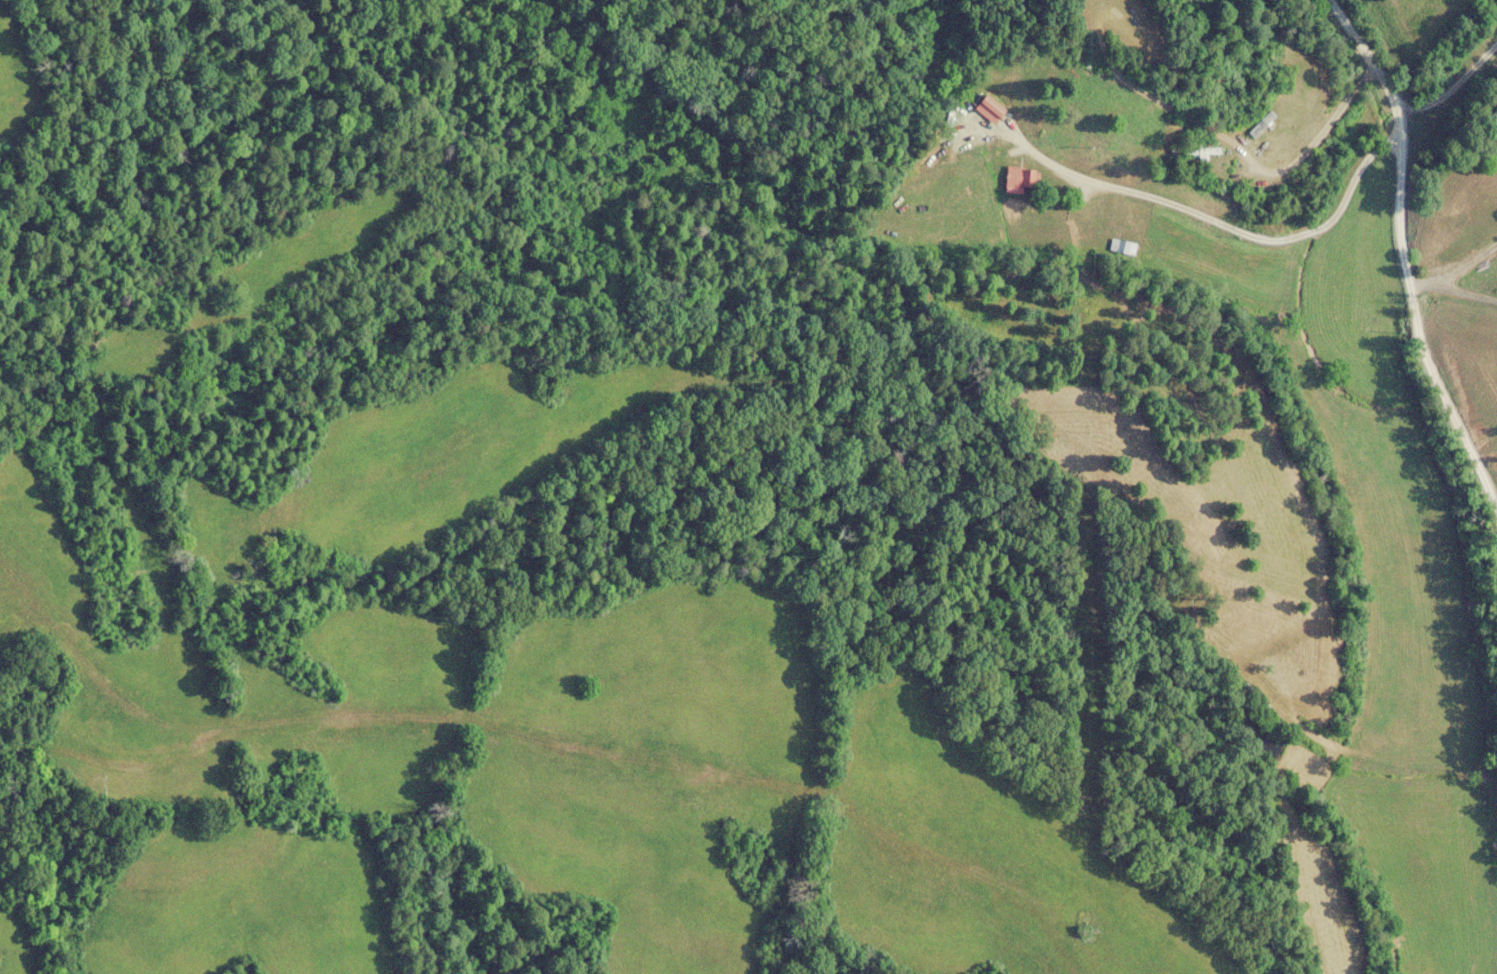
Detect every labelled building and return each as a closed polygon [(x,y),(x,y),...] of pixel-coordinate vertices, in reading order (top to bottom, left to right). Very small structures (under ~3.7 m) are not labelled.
[(976,108),(995,127),(1008,113),(989,95),(976,108)] [(1249,133),(1256,139),(1278,117),(1271,111),(1249,133)] [(1025,195),(1025,188),(1033,189),(1033,169),(1008,168),(1007,195),(1025,195)]
